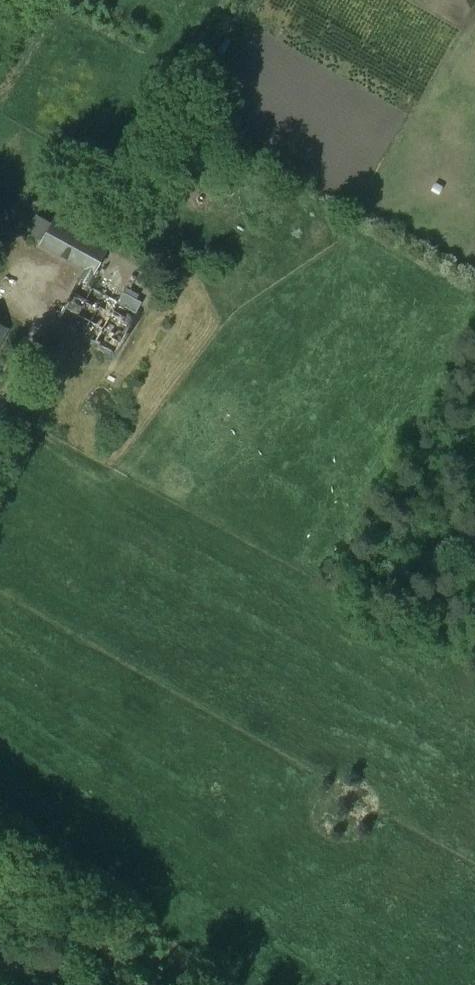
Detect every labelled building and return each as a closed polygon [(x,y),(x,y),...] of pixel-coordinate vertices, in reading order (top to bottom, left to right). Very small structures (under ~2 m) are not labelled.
[(142,301),(127,293),(123,291),(118,301),(87,284),(104,249),(54,220),(52,224),(37,215),(28,231),(43,239),(41,243),(86,267),(80,280),(58,320),(116,352),(138,311),(137,311),(142,301)] [(117,371),(130,376),(135,364),(122,358),(117,371)]
